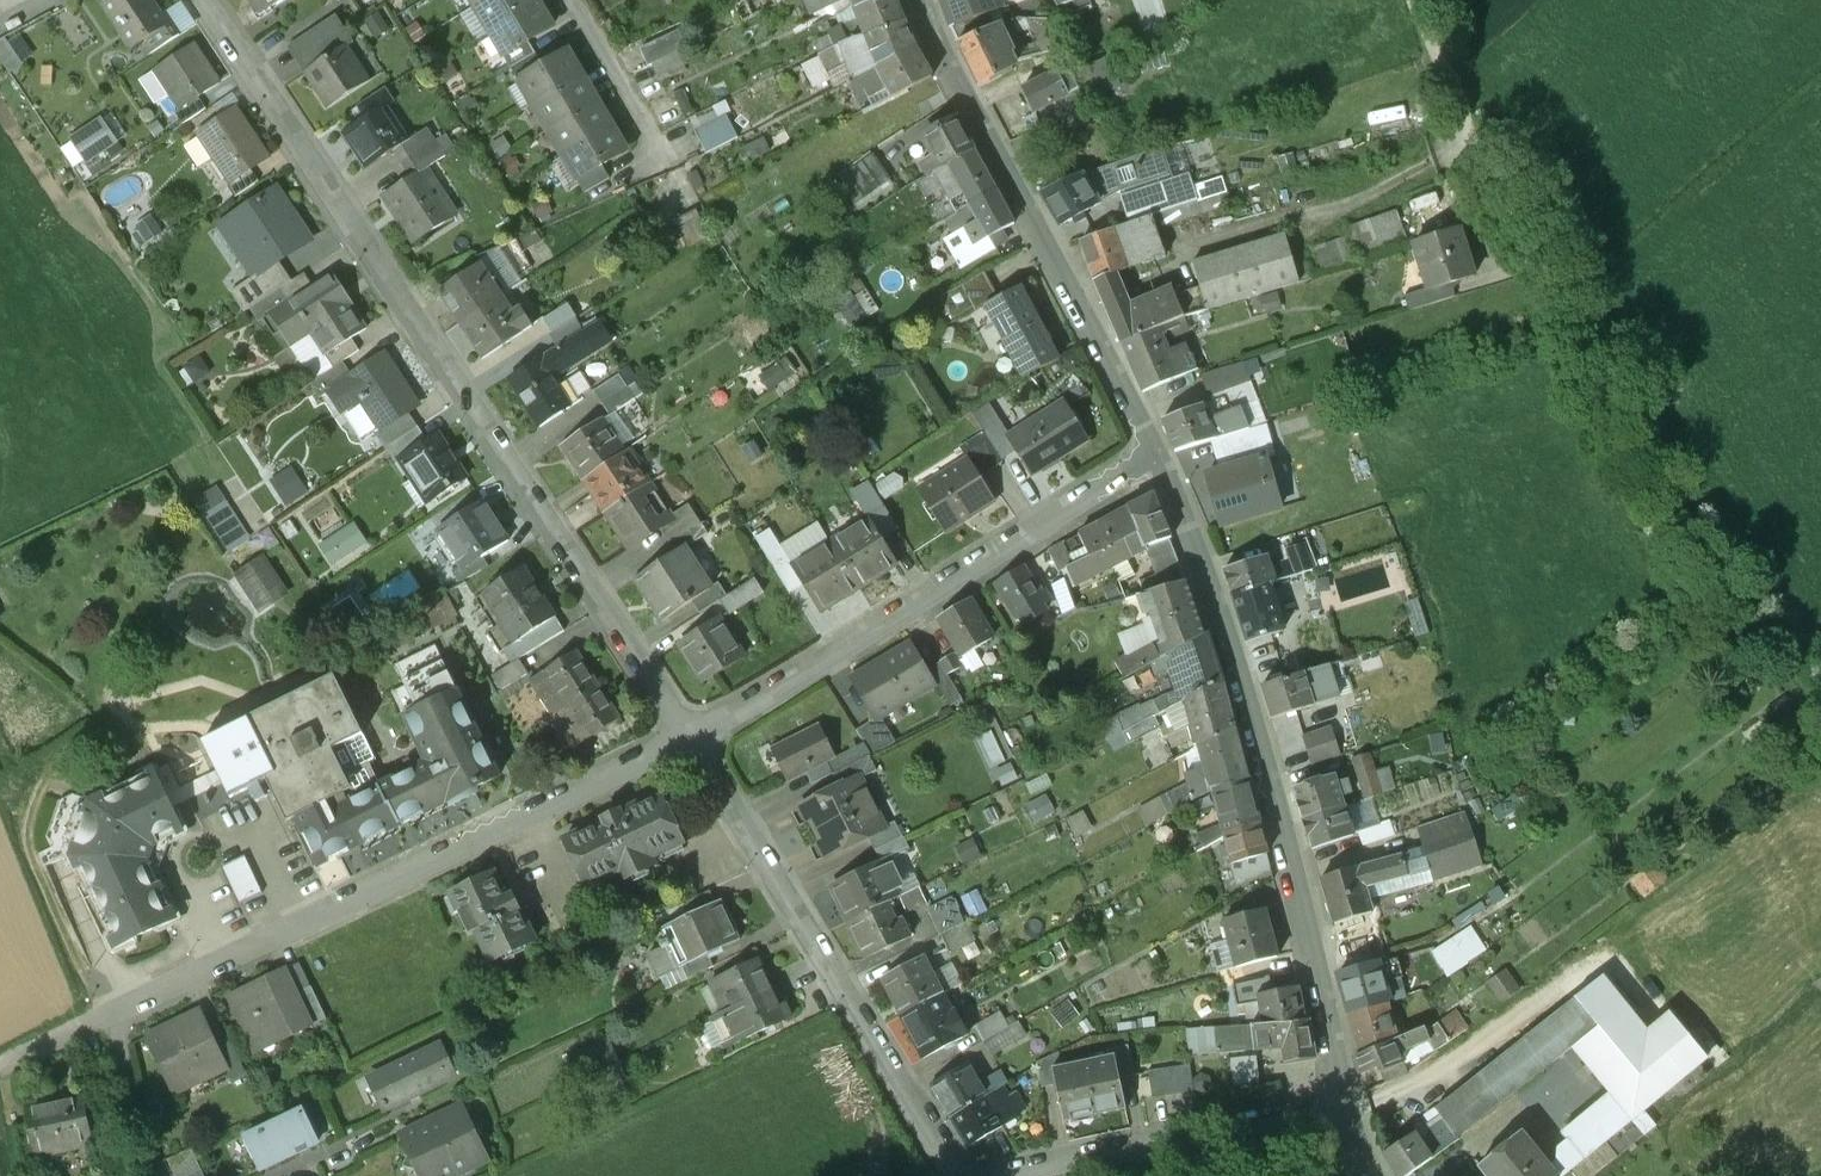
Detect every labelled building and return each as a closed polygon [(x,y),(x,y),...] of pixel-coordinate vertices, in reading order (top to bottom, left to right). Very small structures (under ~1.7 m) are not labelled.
[(148,0),(102,0),(104,3),(103,4),(132,49),(138,45),(146,58),(176,38),(161,14),(158,16),(148,0)] [(254,10),(252,11),(258,20),(271,11),(270,9),(283,0),(248,0),(254,10)] [(474,6),(490,32),(539,3),(537,0),(484,0),(474,6)] [(897,0),(859,0),(856,1),(863,20),(868,34),(905,20),(897,0)] [(941,2),(950,27),(997,7),(993,0),(947,0),(941,2)] [(539,3),(490,32),(504,56),(528,41),(553,26),(539,3)] [(296,61),(345,29),(336,15),(287,47),(296,61)] [(1019,17),(998,24),(1002,34),(1006,33),(1007,34),(1030,25),(1030,24),(1032,23),(1030,18),(1019,17)] [(1047,20),(1030,18),(1032,23),(1044,53),(1059,49),(1047,20)] [(851,41),(842,44),(855,78),(877,67),(916,46),(905,20),(868,34),(851,41)] [(851,41),(868,34),(863,20),(846,28),(851,41)] [(998,24),(984,29),(958,42),(979,87),(991,81),(1013,68),(1011,61),(1007,53),(1013,51),(1007,38),(1004,39),(1002,34),(998,24)] [(851,41),(846,28),(845,27),(831,33),(832,34),(834,40),(837,47),(842,44),(851,41)] [(303,73),(344,46),(346,48),(354,43),(345,29),(296,61),(303,73)] [(675,33),(642,48),(650,66),(677,54),(684,51),(675,33)] [(5,36),(0,40),(0,58),(10,73),(24,65),(5,36)] [(511,68),(536,54),(528,41),(504,56),(511,68)] [(192,45),(155,70),(180,108),(198,97),(218,84),(192,45)] [(344,46),(303,73),(305,75),(307,73),(329,106),(327,108),(328,109),(370,81),(369,80),(367,81),(346,48),(344,46)] [(916,46),(877,67),(883,77),(893,96),(932,76),(916,46)] [(1020,50),(1022,59),(1032,56),(1033,56),(1031,47),(1020,50)] [(543,66),(519,80),(532,104),(582,75),(568,51),(543,66)] [(511,68),(519,80),(543,66),(536,54),(511,68)] [(677,54),(650,66),(658,82),(684,70),(677,54)] [(1022,59),(1011,61),(1013,68),(1016,75),(1037,67),(1032,56),(1022,59)] [(1057,71),(1022,88),(1033,111),(1041,129),(1087,105),(1068,66),(1058,71),(1057,71)] [(883,77),(877,67),(855,78),(848,82),(855,95),(860,93),(877,84),(878,80),(883,77)] [(582,75),(532,104),(548,130),(597,101),(582,75)] [(365,118),(393,100),(385,88),(357,106),(365,118)] [(860,93),(855,95),(854,96),(857,102),(864,99),(860,93)] [(198,97),(180,108),(173,113),(181,125),(206,109),(198,97)] [(365,118),(343,133),(367,169),(396,150),(417,136),(416,133),(404,141),(383,110),(395,102),(393,100),(365,118)] [(597,101),(548,130),(564,156),(613,127),(597,101)] [(267,158),(235,108),(198,132),(231,182),(251,168),(267,158)] [(728,115),(696,131),(707,153),(739,137),(728,115)] [(956,116),(922,137),(932,156),(922,163),(928,175),(939,169),(939,168),(974,150),(956,116)] [(69,139),(87,165),(118,143),(100,117),(69,139)] [(613,127),(564,156),(577,180),(602,165),(626,151),(613,127)] [(428,129),(417,136),(396,150),(404,161),(436,141),(428,129)] [(436,141),(404,161),(414,176),(426,168),(427,169),(446,156),(436,141)] [(1081,174),(1042,193),(1060,225),(1123,190),(1170,175),(1161,148),(1082,175),(1081,174)] [(974,150),(939,168),(939,169),(948,185),(945,186),(951,197),(949,198),(957,211),(970,204),(971,205),(997,191),(974,150)] [(839,178),(856,203),(890,179),(873,154),(839,178)] [(602,165),(577,180),(585,193),(610,178),(602,165)] [(251,168),(231,182),(227,185),(235,197),(260,181),(251,168)] [(427,169),(426,168),(414,176),(384,195),(415,241),(456,214),(427,169)] [(1131,223),(1151,216),(1196,202),(1187,174),(1122,195),(1131,223)] [(276,188),(215,225),(249,276),(254,276),(257,274),(279,260),(310,240),(276,188)] [(1014,223),(997,191),(971,205),(948,218),(956,232),(947,237),(963,266),(1006,241),(1000,230),(1014,223)] [(837,213),(840,219),(853,211),(849,204),(837,213)] [(702,207),(678,218),(689,244),(714,233),(702,207)] [(1395,210),(1346,228),(1357,259),(1406,242),(1395,210)] [(1131,223),(1115,228),(1130,267),(1165,253),(1151,216),(1131,223)] [(1130,267),(1115,228),(1081,241),(1095,280),(1095,281),(1116,273),(1130,267)] [(1461,229),(1415,244),(1429,291),(1450,285),(1475,277),(1461,229)] [(1285,233),(1191,260),(1199,287),(1174,295),(1184,317),(1300,283),(1285,233)] [(1345,236),(1314,246),(1321,270),(1352,260),(1345,236)] [(255,305),(292,281),(279,260),(257,274),(254,276),(230,291),(244,312),(255,305)] [(483,265),(440,293),(461,324),(501,297),(503,296),(483,265)] [(367,329),(342,291),(344,289),(332,270),(312,283),(268,312),(269,313),(290,348),(313,335),(326,356),(352,339),(367,329)] [(953,323),(986,306),(985,305),(998,298),(985,272),(940,298),(953,323)] [(269,313),(268,312),(312,283),(305,273),(292,281),(255,305),(263,317),(269,313)] [(1130,305),(1116,273),(1095,281),(1122,344),(1158,328),(1184,317),(1174,295),(1171,288),(1130,305)] [(1450,285),(1429,291),(1406,298),(1410,311),(1454,298),(1450,285)] [(1059,359),(1020,286),(998,298),(985,305),(986,306),(1024,378),(1059,359)] [(501,297),(461,324),(484,358),(535,327),(522,308),(513,315),(501,297)] [(569,304),(544,320),(552,333),(576,319),(577,318),(569,304)] [(1184,317),(1158,328),(1162,339),(1188,328),(1184,317)] [(576,319),(552,333),(550,334),(559,349),(585,333),(576,319)] [(585,333),(597,353),(614,342),(602,323),(585,333)] [(1187,344),(1168,352),(1162,339),(1158,328),(1122,344),(1143,392),(1198,369),(1191,353),(1187,344)] [(597,353),(585,333),(559,349),(550,354),(558,367),(569,360),(573,367),(597,353)] [(290,348),(313,381),(342,362),(360,351),(352,339),(326,356),(313,335),(290,348)] [(1203,348),(1191,353),(1198,369),(1210,364),(1203,348)] [(396,372),(398,371),(386,352),(351,375),(328,390),(329,392),(342,412),(362,400),(381,430),(409,411),(418,406),(396,372)] [(572,407),(549,372),(558,367),(550,354),(510,378),(541,427),(572,407)] [(329,392),(328,390),(351,375),(342,362),(313,381),(310,383),(320,398),(329,392)] [(1244,362),(1202,374),(1209,397),(1251,383),(1244,362)] [(631,367),(597,389),(605,402),(640,380),(631,367)] [(641,379),(640,380),(605,402),(605,403),(613,415),(649,391),(641,379)] [(1224,397),(1162,420),(1175,451),(1248,429),(1240,408),(1230,411),(1224,397)] [(1009,435),(1018,450),(1032,473),(1043,467),(1044,469),(1056,462),(1055,460),(1085,441),(1062,403),(1009,435)] [(394,443),(420,426),(409,411),(381,430),(377,433),(386,448),(394,443)] [(605,418),(563,446),(564,448),(566,447),(586,476),(584,478),(585,479),(627,451),(626,450),(622,452),(608,432),(612,430),(605,418)] [(984,431),(1001,460),(1018,450),(1009,435),(998,418),(982,428),(984,431)] [(1276,456),(1267,425),(1211,441),(1220,471),(1266,458),(1267,459),(1276,456)] [(394,443),(403,457),(429,440),(420,426),(394,443)] [(967,459),(978,477),(1003,462),(1001,460),(984,431),(959,446),(967,459)] [(467,477),(439,434),(429,440),(403,457),(401,458),(414,479),(422,474),(438,497),(467,477)] [(627,451),(585,479),(606,512),(650,484),(642,471),(629,450),(627,451)] [(1267,459),(1266,458),(1220,471),(1207,475),(1221,525),(1281,508),(1267,459)] [(978,477),(967,459),(919,489),(946,531),(994,501),(978,477)] [(292,467),(270,481),(286,507),(308,493),(292,467)] [(237,474),(193,502),(203,517),(205,515),(229,554),(270,528),(237,474)] [(868,520),(869,519),(883,540),(899,530),(869,482),(852,493),(868,520)] [(650,484),(606,512),(630,549),(661,529),(674,520),(671,516),(650,484)] [(1162,519),(1153,495),(1128,507),(1138,533),(1125,540),(1133,558),(1146,551),(1147,550),(1146,548),(1170,538),(1171,538),(1164,518),(1162,519)] [(482,502),(439,530),(462,564),(463,566),(480,554),(482,557),(484,556),(508,541),(482,502)] [(690,504),(671,516),(674,520),(661,529),(669,540),(700,520),(700,519),(690,504)] [(1128,507),(1079,533),(1088,553),(1090,557),(1091,558),(1125,540),(1138,533),(1128,507)] [(868,520),(831,543),(859,587),(897,564),(883,540),(869,519),(868,520)] [(700,520),(669,540),(677,552),(684,547),(686,550),(710,535),(700,520)] [(354,523),(320,546),(332,566),(367,543),(354,523)] [(803,584),(792,567),(793,566),(771,530),(756,540),(789,593),(803,584)] [(1088,553),(1079,533),(1064,542),(1073,561),(1088,553)] [(1170,538),(1146,548),(1147,550),(1146,551),(1156,576),(1141,581),(1137,573),(1119,582),(1127,599),(1145,594),(1186,581),(1170,538)] [(1125,540),(1091,558),(1090,557),(1067,569),(1076,587),(1133,558),(1125,540)] [(1066,565),(1073,561),(1064,542),(1057,546),(1061,555),(1057,557),(1059,563),(1064,561),(1066,565)] [(1287,549),(1291,561),(1295,576),(1312,571),(1305,549),(1311,547),(1309,542),(1287,549)] [(793,566),(792,567),(803,584),(820,612),(859,587),(831,543),(793,566)] [(677,552),(637,578),(665,621),(693,603),(712,590),(711,589),(686,550),(684,547),(677,552)] [(290,595),(264,554),(233,574),(259,615),(290,595)] [(482,557),(480,554),(463,566),(462,564),(452,570),(460,583),(489,567),(484,556),(482,557)] [(1265,557),(1224,570),(1232,595),(1279,581),(1295,576),(1291,561),(1276,565),(1270,574),(1265,557)] [(1026,565),(997,582),(1019,618),(1023,615),(1026,619),(1045,607),(1043,605),(1054,598),(1048,588),(1042,591),(1026,565)] [(525,568),(484,593),(503,622),(500,624),(512,645),(556,618),(525,568)] [(1076,587),(1067,569),(1063,571),(1071,590),(1076,587)] [(728,596),(721,600),(729,614),(764,591),(756,578),(728,596)] [(1186,581),(1145,594),(1161,640),(1166,656),(1173,652),(1204,635),(1186,581)] [(1279,581),(1232,595),(1246,641),(1281,630),(1274,609),(1287,605),(1279,581)] [(711,589),(712,590),(693,603),(700,614),(721,600),(728,596),(720,583),(711,589)] [(446,594),(401,618),(412,640),(457,616),(446,594)] [(970,600),(940,618),(963,657),(994,638),(970,600)] [(513,660),(519,657),(564,630),(556,618),(512,645),(506,649),(513,660)] [(721,618),(679,644),(703,682),(745,656),(721,618)] [(1204,635),(1173,652),(1177,663),(1171,665),(1172,669),(1181,693),(1170,697),(1170,695),(1165,697),(1169,708),(1184,699),(1209,686),(1223,682),(1207,634),(1204,635)] [(1152,664),(1166,656),(1161,640),(1126,659),(1135,673),(1152,664)] [(913,644),(857,678),(881,717),(882,716),(937,683),(936,682),(929,669),(913,644)] [(576,649),(530,679),(552,714),(599,685),(576,649)] [(1177,663),(1173,652),(1166,656),(1152,664),(1159,676),(1172,669),(1171,665),(1177,663)] [(941,662),(949,675),(962,668),(954,655),(941,662)] [(501,689),(528,673),(519,657),(513,660),(491,673),(501,689)] [(347,802),(300,824),(319,863),(448,801),(500,776),(443,661),(404,681),(416,706),(403,713),(427,763),(380,786),(347,802)] [(929,669),(936,682),(949,675),(941,662),(929,669)] [(1341,662),(1261,687),(1271,719),(1339,698),(1334,681),(1346,677),(1341,662)] [(949,675),(936,682),(937,683),(951,706),(964,699),(949,675)] [(310,699),(253,726),(252,725),(206,747),(217,770),(224,783),(231,797),(276,774),(300,824),(347,802),(324,754),(364,735),(336,677),(306,692),(310,699)] [(1223,682),(1209,686),(1184,699),(1187,710),(1195,740),(1199,739),(1235,729),(1223,682)] [(599,685),(552,714),(572,745),(619,716),(599,685)] [(1156,715),(1169,708),(1165,697),(1142,707),(1141,705),(1117,715),(1125,733),(1156,715)] [(1187,710),(1184,699),(1169,708),(1156,715),(1161,724),(1187,710)] [(882,716),(881,717),(858,731),(865,743),(873,755),(898,743),(882,716)] [(819,725),(772,749),(789,781),(828,762),(836,758),(819,725)] [(1333,727),(1304,737),(1313,764),(1342,755),(1333,727)] [(1235,729),(1199,739),(1209,778),(1187,784),(1193,802),(1202,797),(1212,791),(1211,786),(1248,777),(1235,729)] [(375,759),(364,735),(324,754),(347,802),(380,786),(369,763),(375,759)] [(873,755),(865,743),(836,758),(828,762),(834,775),(870,757),(873,755)] [(1368,754),(1355,758),(1369,799),(1382,795),(1368,754)] [(878,771),(870,757),(834,775),(841,788),(860,778),(861,780),(878,771)] [(168,764),(85,804),(82,797),(73,794),(59,801),(46,836),(51,847),(38,853),(44,866),(70,853),(115,947),(176,918),(153,871),(163,841),(183,831),(171,807),(224,783),(217,770),(179,788),(168,764)] [(1334,774),(1293,787),(1303,820),(1344,807),(1341,796),(1350,793),(1347,781),(1337,784),(1334,774)] [(1248,777),(1211,786),(1212,791),(1221,825),(1223,832),(1260,823),(1248,777)] [(841,788),(805,806),(803,811),(809,822),(812,821),(817,831),(873,803),(861,780),(860,778),(841,788)] [(1184,807),(1193,802),(1187,784),(1161,798),(1170,815),(1184,807)] [(618,810),(602,817),(603,820),(564,839),(570,853),(567,854),(573,867),(576,866),(587,888),(618,873),(622,880),(654,865),(651,858),(683,842),(672,820),(675,819),(669,806),(666,807),(660,794),(619,813),(618,810)] [(1191,819),(1209,810),(1202,797),(1193,802),(1184,807),(1191,819)] [(873,803),(817,831),(822,842),(819,843),(825,855),(829,857),(869,837),(886,829),(885,828),(873,803)] [(1344,807),(1303,820),(1312,849),(1354,836),(1344,807)] [(1465,813),(1418,828),(1424,850),(1378,863),(1384,884),(1430,871),(1433,882),(1483,868),(1465,813)] [(1358,831),(1363,846),(1395,835),(1390,821),(1358,831)] [(885,828),(886,829),(869,837),(876,851),(904,838),(896,822),(885,828)] [(1260,823),(1223,832),(1224,838),(1227,848),(1220,850),(1222,857),(1229,855),(1231,862),(1252,857),(1268,853),(1260,823)] [(1206,848),(1224,838),(1223,832),(1221,825),(1198,836),(1206,848)] [(904,838),(876,851),(882,863),(890,859),(891,860),(910,851),(904,838)] [(242,899),(264,889),(249,855),(227,865),(242,899)] [(1252,857),(1231,862),(1236,883),(1256,872),(1252,857)] [(882,863),(833,885),(850,921),(893,901),(898,899),(892,885),(901,881),(891,860),(890,859),(882,863)] [(1658,859),(1634,880),(1649,896),(1672,876),(1658,859)] [(1378,863),(1322,878),(1335,924),(1372,914),(1365,889),(1384,884),(1378,863)] [(505,898),(493,873),(485,876),(484,873),(472,879),(473,882),(448,894),(467,935),(474,932),(489,962),(534,941),(512,894),(505,898)] [(919,889),(900,898),(907,913),(927,904),(919,889)] [(690,916),(716,903),(710,891),(684,903),(690,916)] [(953,897),(929,908),(941,935),(965,923),(953,897)] [(690,916),(661,929),(668,943),(661,946),(662,949),(648,956),(660,980),(684,969),(709,956),(741,941),(722,900),(716,903),(690,916)] [(893,901),(850,921),(867,958),(910,937),(893,901)] [(1265,908),(1222,920),(1235,968),(1278,956),(1265,908)] [(965,923),(941,935),(949,952),(976,940),(968,922),(965,923)] [(1455,946),(1465,963),(1485,949),(1474,933),(1455,946)] [(1436,952),(1452,976),(1467,965),(1465,963),(1455,946),(1452,941),(1436,952)] [(715,968),(709,956),(684,969),(689,980),(715,968)] [(934,974),(925,957),(882,979),(902,1016),(945,994),(934,974)] [(1395,959),(1338,975),(1349,1014),(1388,1003),(1391,1002),(1407,998),(1395,959)] [(286,969),(307,1015),(305,1016),(311,1028),(327,1020),(300,962),(286,969)] [(759,962),(713,985),(720,999),(727,995),(733,1008),(772,990),(759,962)] [(1490,982),(1506,1002),(1526,987),(1510,967),(1490,982)] [(227,996),(251,1046),(292,1027),(290,1023),(305,1016),(307,1015),(286,969),(227,996)] [(1608,1018),(1624,1006),(1602,979),(1587,990),(1608,1018)] [(1298,987),(1257,994),(1264,1024),(1305,1020),(1298,987)] [(733,1008),(712,1019),(728,1051),(793,1019),(787,1007),(782,1009),(772,990),(733,1008)] [(1587,990),(1499,1061),(1520,1088),(1570,1049),(1608,1018),(1587,990)] [(945,994),(902,1016),(924,1059),(964,1039),(964,1038),(969,1035),(956,1009),(947,993),(945,994)] [(1070,1002),(1055,1014),(1065,1027),(1081,1016),(1070,1002)] [(1388,1003),(1349,1014),(1360,1054),(1395,1041),(1399,1039),(1388,1003)] [(1608,1018),(1570,1049),(1608,1096),(1661,1053),(1646,1034),(1624,1006),(1608,1018)] [(1704,1061),(1668,1016),(1664,1019),(1655,1008),(1644,1017),(1653,1028),(1646,1034),(1661,1053),(1682,1079),(1704,1061)] [(207,1034),(196,1012),(151,1033),(158,1049),(154,1051),(171,1088),(203,1073),(206,1079),(225,1070),(216,1051),(218,1050),(210,1033),(207,1034)] [(1001,1012),(976,1026),(985,1041),(1009,1027),(1001,1012)] [(1455,1012),(1424,1034),(1436,1052),(1467,1030),(1455,1012)] [(1213,1015),(1214,1028),(1249,1025),(1249,1021),(1239,1021),(1239,1014),(1213,1015)] [(1264,1024),(1252,1025),(1255,1049),(1284,1046),(1287,1063),(1315,1059),(1314,1054),(1308,1025),(1309,1025),(1308,1020),(1305,1020),(1264,1024)] [(1009,1027),(985,1041),(993,1056),(1027,1037),(1019,1022),(1009,1027)] [(1214,1028),(1188,1030),(1190,1055),(1255,1049),(1252,1025),(1249,1025),(1214,1028)] [(1399,1039),(1395,1041),(1398,1050),(1400,1049),(1405,1052),(1421,1046),(1419,1040),(1414,1042),(1411,1034),(1399,1039)] [(1360,1054),(1354,1057),(1360,1074),(1378,1067),(1381,1073),(1403,1064),(1398,1050),(1395,1041),(1360,1054)] [(218,1050),(216,1051),(225,1070),(231,1083),(248,1076),(232,1043),(218,1050)] [(439,1046),(370,1079),(384,1108),(454,1075),(439,1046)] [(1129,1046),(1113,1049),(1119,1077),(1120,1077),(1120,1079),(1135,1075),(1129,1046)] [(1113,1057),(1063,1068),(1061,1060),(1053,1062),(1057,1083),(1057,1085),(1065,1123),(1067,1122),(1066,1117),(1094,1111),(1094,1115),(1124,1108),(1125,1110),(1127,1110),(1120,1079),(1120,1077),(1119,1077),(1113,1049),(1111,1050),(1113,1057)] [(1053,1062),(1061,1060),(1059,1052),(1037,1062),(1042,1088),(1057,1085),(1057,1083),(1053,1062)] [(1661,1053),(1608,1096),(1629,1122),(1640,1113),(1682,1079),(1661,1053)] [(1248,1057),(1249,1064),(1231,1065),(1233,1082),(1259,1080),(1257,1056),(1248,1057)] [(1499,1061),(1436,1111),(1457,1138),(1520,1088),(1499,1061)] [(968,1063),(931,1086),(951,1118),(988,1096),(1009,1083),(1001,1071),(981,1083),(968,1063)] [(1191,1065),(1163,1069),(1167,1096),(1195,1092),(1191,1065)] [(82,1096),(28,1107),(32,1125),(38,1156),(92,1145),(82,1096)] [(988,1096),(951,1118),(968,1147),(1006,1124),(996,1108),(988,1096)] [(1608,1096),(1561,1135),(1582,1161),(1602,1144),(1629,1122),(1608,1096)] [(996,1108),(1006,1124),(1022,1115),(1012,1098),(996,1108)] [(401,1134),(409,1151),(404,1167),(416,1171),(419,1175),(456,1175),(488,1160),(462,1106),(401,1134)] [(304,1110),(243,1139),(258,1169),(318,1140),(304,1110)] [(1457,1138),(1436,1111),(1431,1114),(1435,1120),(1414,1134),(1430,1159),(1457,1138)] [(1652,1128),(1640,1113),(1629,1122),(1602,1144),(1615,1159),(1652,1128)] [(22,1160),(38,1156),(32,1125),(16,1128),(22,1160)] [(1383,1154),(1397,1175),(1408,1175),(1430,1159),(1414,1134),(1383,1154)] [(1520,1134),(1479,1167),(1486,1175),(1563,1175),(1582,1161),(1561,1135),(1558,1138),(1563,1144),(1556,1150),(1554,1163),(1547,1168),(1520,1134)] [(191,1149),(168,1160),(176,1175),(204,1175),(191,1149)]
